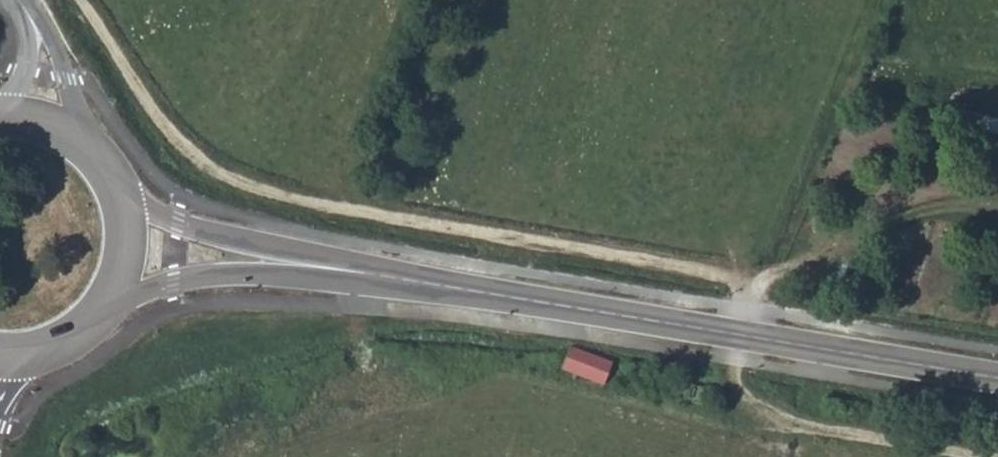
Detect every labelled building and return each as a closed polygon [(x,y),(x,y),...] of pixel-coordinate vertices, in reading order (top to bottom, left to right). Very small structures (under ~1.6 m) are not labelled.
[(966,107),(962,125),(982,129),(986,111),(966,107)] [(989,108),(983,130),(997,133),(997,110),(989,108)] [(613,361),(571,346),(563,370),(604,385),(613,361)]
